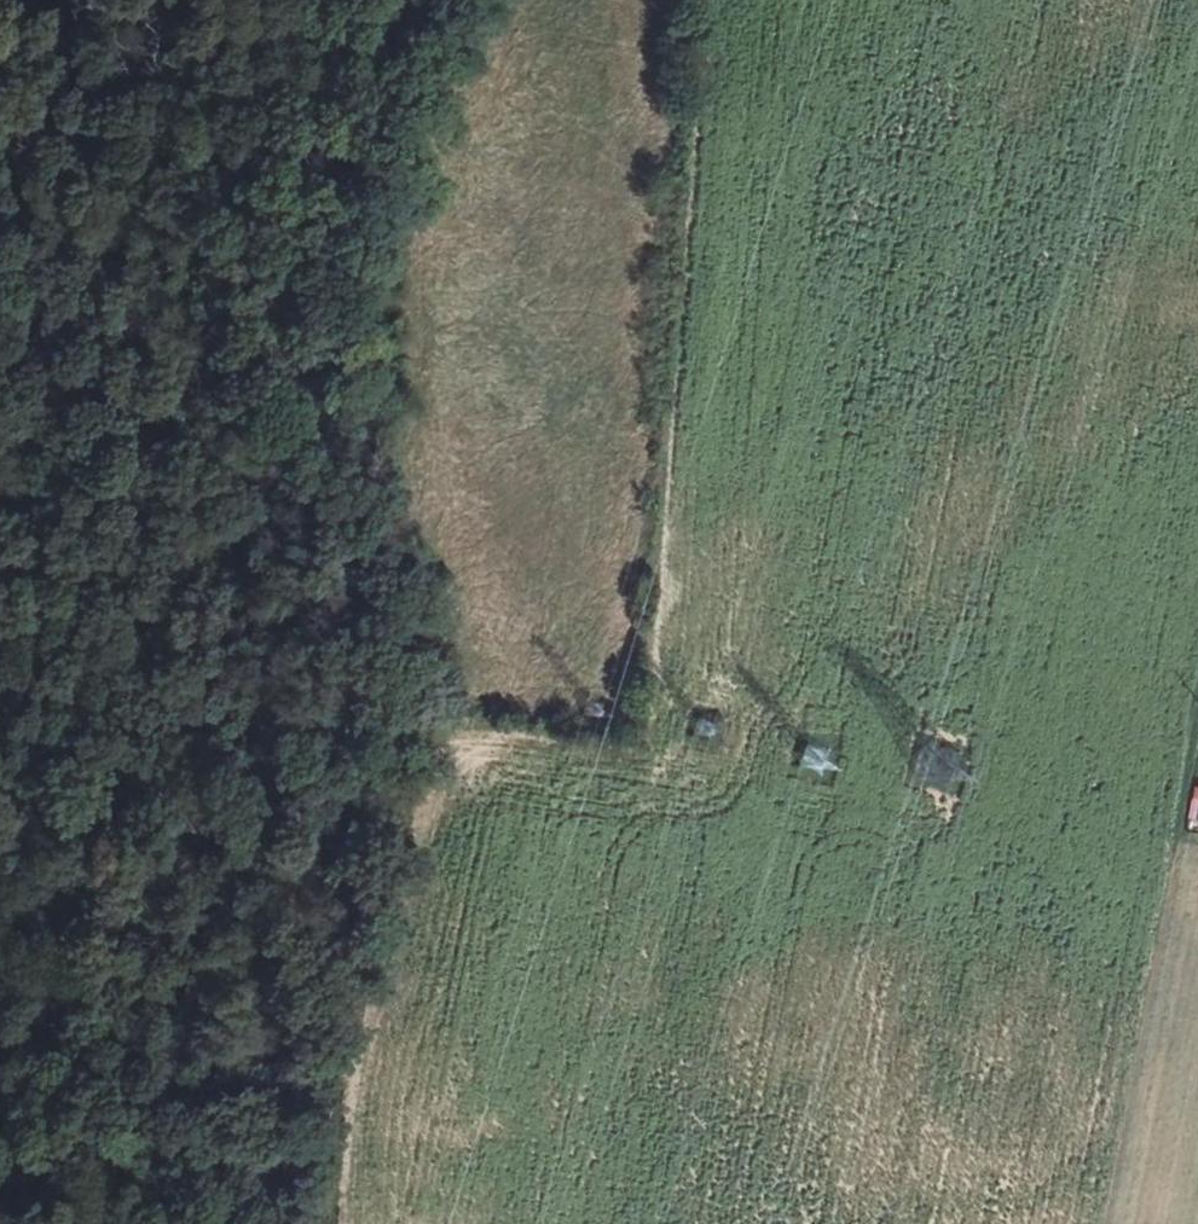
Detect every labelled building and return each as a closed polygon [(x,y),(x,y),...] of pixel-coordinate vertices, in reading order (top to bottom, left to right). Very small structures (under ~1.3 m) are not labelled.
[(800,765),(823,770),(827,752),(804,747),(800,765)]
